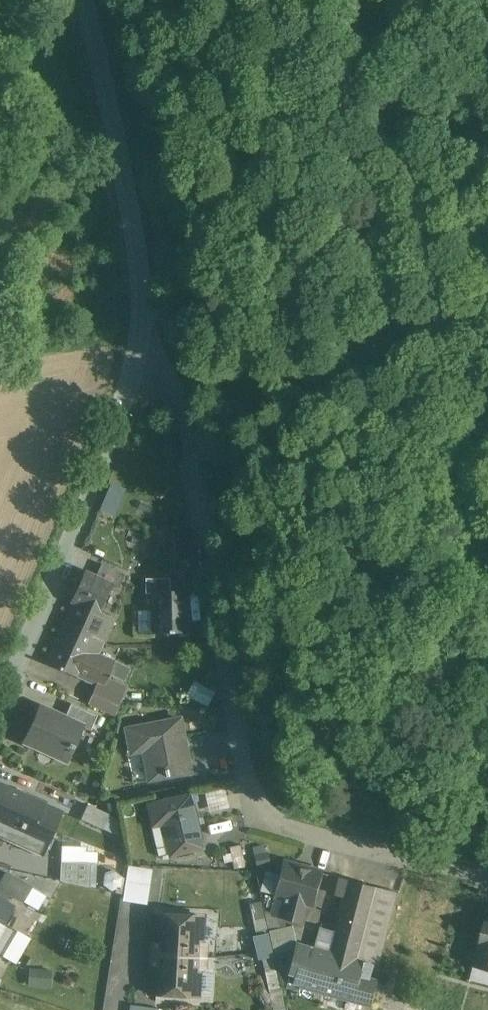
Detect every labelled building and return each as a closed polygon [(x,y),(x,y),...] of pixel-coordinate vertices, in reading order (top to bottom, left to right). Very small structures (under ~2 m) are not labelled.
[(100,510),(115,517),(127,489),(112,482),(100,510)] [(177,560),(195,558),(192,524),(173,526),(177,560)] [(124,574),(112,568),(103,563),(96,577),(117,587),(124,574)] [(65,625),(66,625),(104,642),(114,618),(100,611),(112,585),(84,572),(76,589),(80,592),(65,625)] [(172,577),(171,577),(170,577),(146,577),(146,590),(172,591),(172,577)] [(167,628),(167,632),(173,632),(174,628),(187,629),(189,592),(155,591),(154,627),(167,628)] [(115,661),(101,655),(98,653),(103,642),(65,625),(48,662),(60,667),(59,669),(61,670),(62,669),(103,687),(115,661)] [(209,705),(216,689),(195,679),(188,695),(209,705)] [(126,689),(114,684),(114,683),(106,680),(103,687),(98,685),(89,704),(114,716),(126,689)] [(90,730),(96,717),(97,715),(71,703),(65,717),(84,726),(83,726),(90,730)] [(83,726),(84,726),(65,717),(40,706),(24,742),(67,762),(83,726)] [(184,739),(184,738),(180,720),(128,730),(132,748),(142,746),(148,780),(164,777),(165,780),(169,779),(169,777),(169,776),(190,772),(188,758),(185,758),(182,745),(181,739),(184,739)] [(148,780),(147,776),(142,747),(128,749),(134,782),(134,783),(135,783),(148,780)] [(5,805),(4,808),(9,810),(24,816),(25,814),(36,818),(44,800),(0,781),(0,803),(5,805)] [(149,803),(153,821),(153,822),(154,825),(150,826),(156,856),(169,853),(170,855),(201,848),(190,795),(149,803)] [(13,812),(13,811),(4,808),(5,805),(0,803),(0,833),(38,849),(47,828),(35,822),(36,819),(36,818),(26,814),(24,816),(13,812)] [(61,812),(55,809),(43,804),(35,822),(53,830),(61,812)] [(82,819),(103,827),(104,827),(109,816),(88,807),(86,807),(82,819)] [(235,867),(245,865),(241,844),(230,846),(235,867)] [(254,863),(268,863),(267,845),(254,845),(254,863)] [(62,847),(61,852),(61,861),(84,862),(85,849),(85,847),(84,847),(62,847)] [(89,863),(62,861),(61,861),(61,862),(61,880),(88,886),(89,863)] [(149,903),(153,866),(128,864),(125,900),(149,903)] [(272,914),(280,916),(300,921),(305,902),(313,904),(321,873),(285,864),(272,914)] [(120,889),(124,874),(108,870),(104,886),(120,889)] [(10,894),(22,901),(30,887),(7,873),(0,884),(0,888),(10,894)] [(349,880),(339,918),(339,919),(330,954),(361,962),(380,888),(349,880)] [(379,967),(382,955),(398,893),(381,888),(361,962),(379,967)] [(6,917),(7,917),(12,907),(0,900),(0,946),(6,936),(1,933),(7,925),(3,923),(6,917)] [(249,904),(254,926),(269,990),(281,988),(281,987),(262,901),(249,904)] [(285,927),(284,923),(283,917),(265,912),(269,931),(285,927)] [(152,942),(173,943),(177,944),(177,955),(204,957),(205,944),(200,943),(201,917),(155,914),(154,914),(154,915),(152,942)] [(476,959),(474,966),(487,970),(487,916),(476,959)] [(298,949),(293,929),(293,928),(292,926),(269,931),(274,955),(275,955),(298,949)] [(365,963),(343,958),(343,957),(330,954),(335,932),(320,928),(305,987),(372,1005),(378,983),(361,978),(365,963)] [(17,930),(4,956),(18,963),(31,937),(17,930)] [(177,944),(157,943),(152,942),(152,954),(153,954),(177,955),(177,944)] [(282,987),(286,988),(292,965),(294,965),(297,950),(275,955),(282,987)] [(176,955),(163,955),(152,954),(151,966),(176,967),(176,955)] [(204,957),(185,956),(177,956),(176,967),(151,966),(149,994),(196,996),(197,996),(199,970),(204,970),(204,957)] [(305,968),(295,966),(292,965),(286,988),(298,991),(305,968)]
